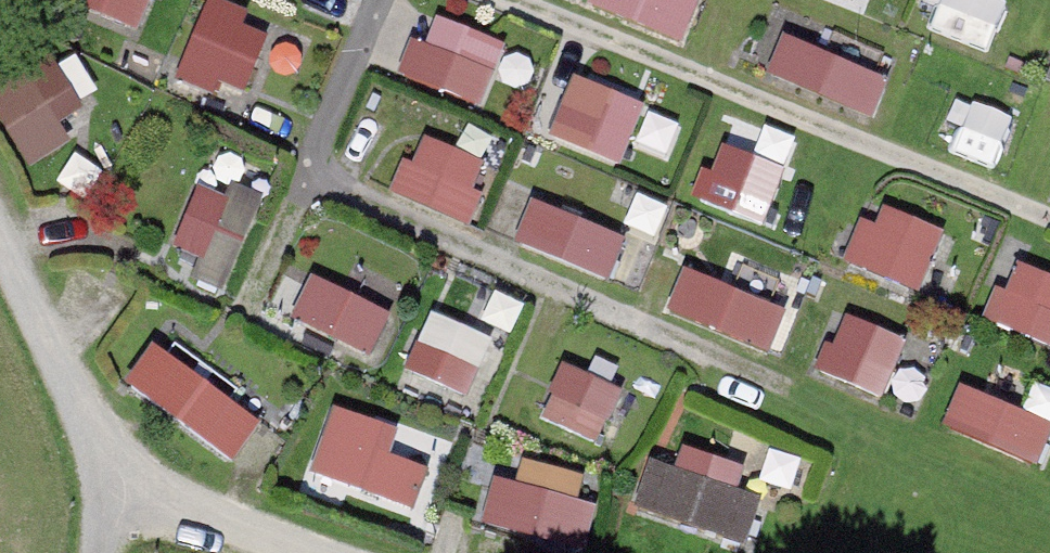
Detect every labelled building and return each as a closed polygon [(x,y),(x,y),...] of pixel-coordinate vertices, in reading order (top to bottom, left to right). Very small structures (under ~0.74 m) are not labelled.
[(157,0),(79,0),(76,8),(144,34),(157,0)] [(702,10),(676,0),(591,0),(586,10),(686,50),(702,10)] [(991,51),(1010,0),(934,0),(924,26),(991,51)] [(180,81),(249,103),(273,29),(204,7),(180,81)] [(428,20),(412,83),(490,104),(507,41),(428,20)] [(877,126),(893,87),(783,43),(767,82),(877,126)] [(91,127),(62,74),(0,107),(0,118),(24,163),(91,127)] [(550,138),(624,168),(649,110),(575,79),(550,138)] [(1008,177),(1027,117),(959,95),(939,154),(1008,177)] [(396,199),(471,229),(496,166),(422,136),(396,199)] [(705,161),(691,196),(773,228),(787,192),(705,161)] [(228,293),(263,211),(203,185),(168,267),(228,293)] [(618,287),(634,240),(534,205),(517,251),(618,287)] [(865,210),(846,266),(927,293),(946,237),(865,210)] [(991,328),(1049,345),(1049,276),(1011,264),(991,328)] [(686,272),(669,316),(776,357),(793,312),(686,272)] [(315,278),(293,322),(374,364),(397,319),(315,278)] [(847,311),(816,369),(883,403),(913,346),(847,311)] [(478,401),(497,340),(427,318),(408,379),(478,401)] [(154,351),(126,390),(238,469),(265,430),(154,351)] [(543,421),(606,445),(626,391),(563,367),(543,421)] [(1041,472),(1049,450),(1049,425),(962,387),(943,430),(1041,472)] [(311,480),(420,514),(433,470),(397,459),(406,431),(333,408),(311,480)] [(770,487),(666,457),(649,518),(753,547),(770,487)] [(520,487),(493,482),(483,535),(579,552),(584,552),(598,481),(524,467),(520,487)]
